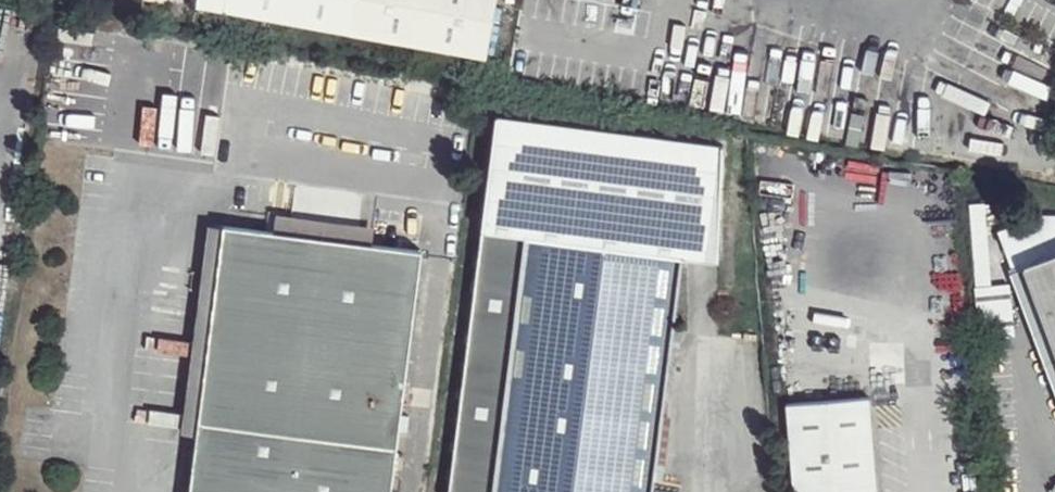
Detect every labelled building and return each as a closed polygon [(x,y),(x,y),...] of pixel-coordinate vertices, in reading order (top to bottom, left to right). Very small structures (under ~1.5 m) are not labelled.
[(194,3),(491,61),(499,0),(194,0),(194,3)] [(496,118),(481,233),(451,491),(652,491),(677,266),(717,272),(726,146),(496,118)] [(425,249),(387,243),(229,224),(196,491),(394,491),(425,249)] [(1026,263),(1054,341),(1054,253),(1026,263)] [(794,491),(875,491),(874,483),(868,393),(786,398),(794,491)]
